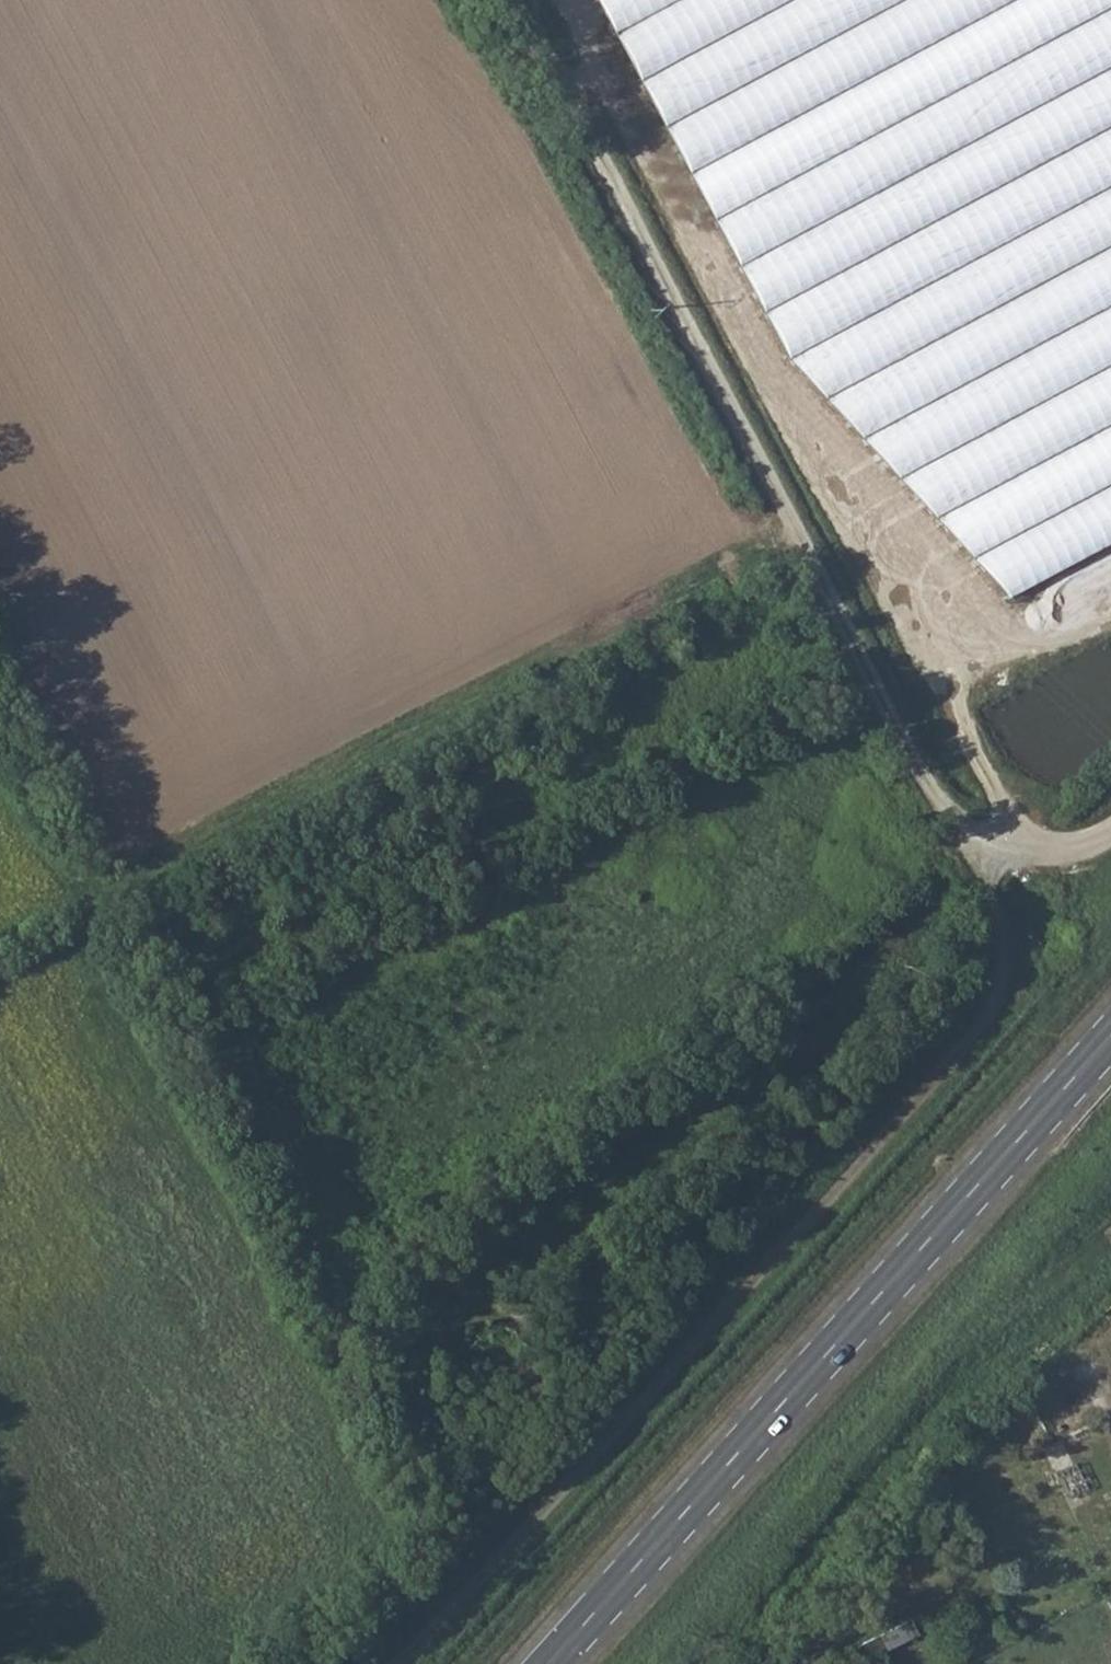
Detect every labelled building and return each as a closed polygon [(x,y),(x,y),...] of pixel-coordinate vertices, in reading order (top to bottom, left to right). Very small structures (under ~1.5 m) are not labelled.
[(786,360),(1006,603),(1110,546),(1110,0),(590,0),(786,360)] [(844,1648),(852,1663),(858,1663),(925,1631),(917,1614),(844,1648)]
